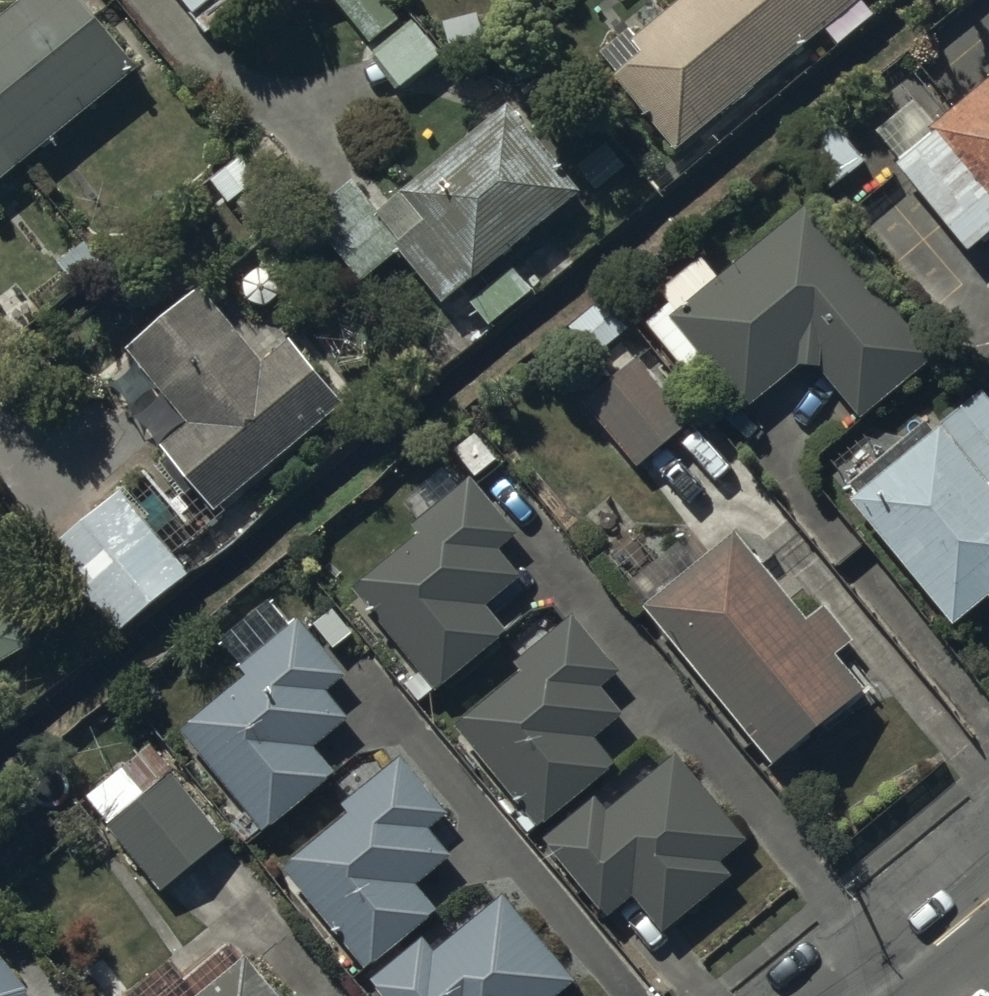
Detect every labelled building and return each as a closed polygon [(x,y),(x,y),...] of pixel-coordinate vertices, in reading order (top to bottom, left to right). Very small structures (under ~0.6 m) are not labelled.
[(83,0),(14,0),(0,11),(0,172),(134,63),(83,0)] [(193,11),(206,0),(184,0),(193,11)] [(384,0),(332,0),(368,42),(398,17),(384,0)] [(850,0),(676,0),(634,35),(628,27),(597,52),(675,145),(850,0)] [(442,57),(411,17),(373,47),(404,87),(442,57)] [(933,123),(912,97),(875,128),(899,158),(895,162),(967,248),(988,229),(988,76),(933,123)] [(441,296),(576,185),(506,101),(378,207),(351,175),(305,213),(359,278),(396,248),(401,254),(404,252),(441,296)] [(862,157),(830,118),(792,149),(824,187),(862,157)] [(930,352),(805,208),(719,281),(700,259),(666,289),(674,299),(647,322),(692,375),(708,361),(746,404),(797,360),(817,363),(860,412),(930,352)] [(215,507),(339,400),(286,338),(260,360),(195,285),(123,347),(187,421),(160,443),(215,507)] [(633,321),(609,291),(569,323),(593,353),(633,321)] [(688,418),(634,356),(581,401),(635,464),(688,418)] [(848,496),(954,620),(988,591),(988,593),(988,482),(988,481),(988,479),(988,399),(979,388),(932,428),(924,418),(845,484),(852,493),(848,496)] [(511,528),(469,476),(411,522),(418,531),(352,584),(433,685),(502,630),(480,603),(520,572),(495,541),(511,528)] [(186,570),(116,487),(48,545),(118,628),(186,570)] [(686,531),(625,579),(771,762),(863,689),(832,650),(848,637),(824,607),(806,621),(733,530),(704,553),(686,531)] [(26,642),(0,598),(0,657),(26,642)] [(617,666),(573,612),(515,659),(521,667),(452,723),(536,826),(612,764),(590,737),(621,711),(597,682),(617,666)] [(246,671),(178,725),(218,775),(202,788),(216,806),(232,793),(245,809),(230,821),(247,841),(335,772),(311,741),(348,712),(326,685),(342,673),(297,617),(239,663),(246,671)] [(224,834),(150,742),(83,796),(157,887),(224,834)] [(596,798),(545,837),(607,915),(633,894),(662,930),(734,874),(721,858),(745,840),(674,751),(603,807),(596,798)] [(349,808),(281,862),(362,964),(434,907),(413,881),(450,853),(426,823),(445,807),(402,753),(343,800),(349,808)] [(501,894),(434,950),(421,935),(369,978),(384,995),(556,995),(574,980),(501,894)] [(244,954),(238,958),(226,944),(162,995),(279,995),(244,954)] [(25,977),(0,947),(0,995),(24,995),(25,977)]
